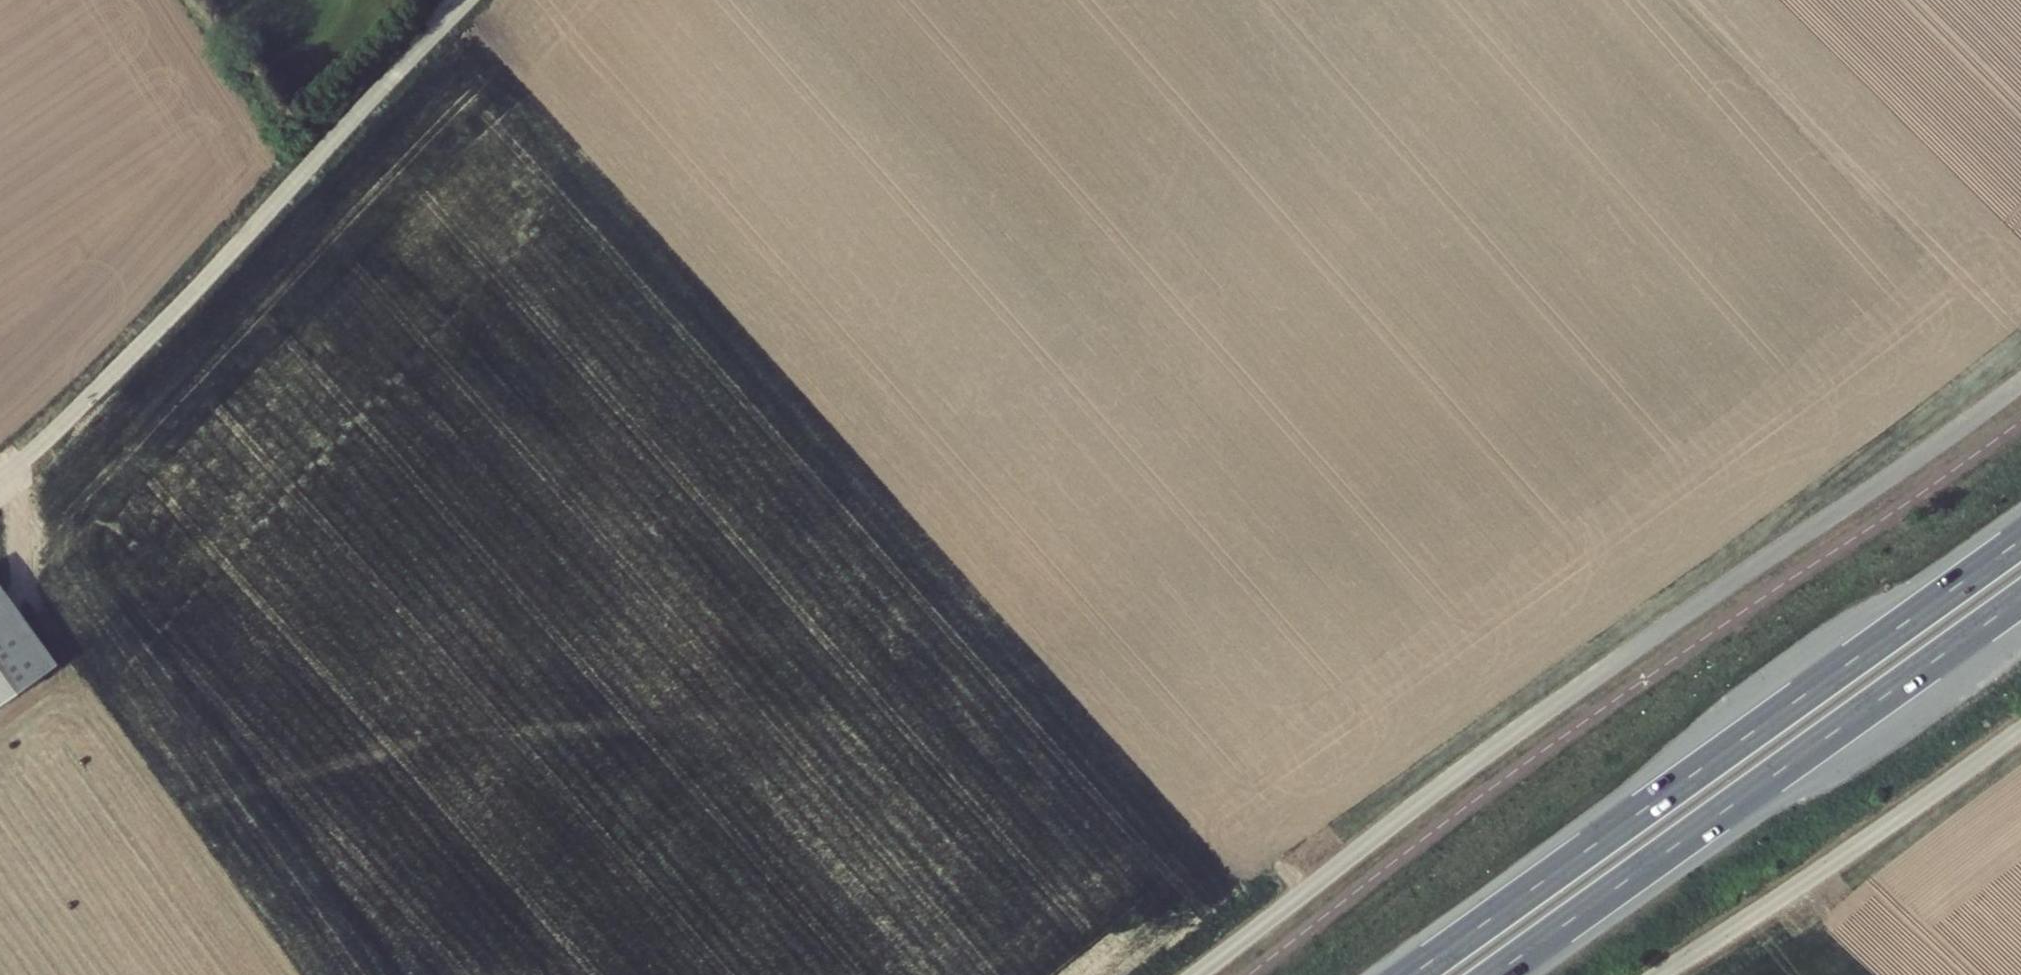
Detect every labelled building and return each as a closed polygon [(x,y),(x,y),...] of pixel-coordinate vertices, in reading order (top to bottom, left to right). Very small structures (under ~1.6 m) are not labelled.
[(0,582),(0,705),(59,662),(0,582)]
